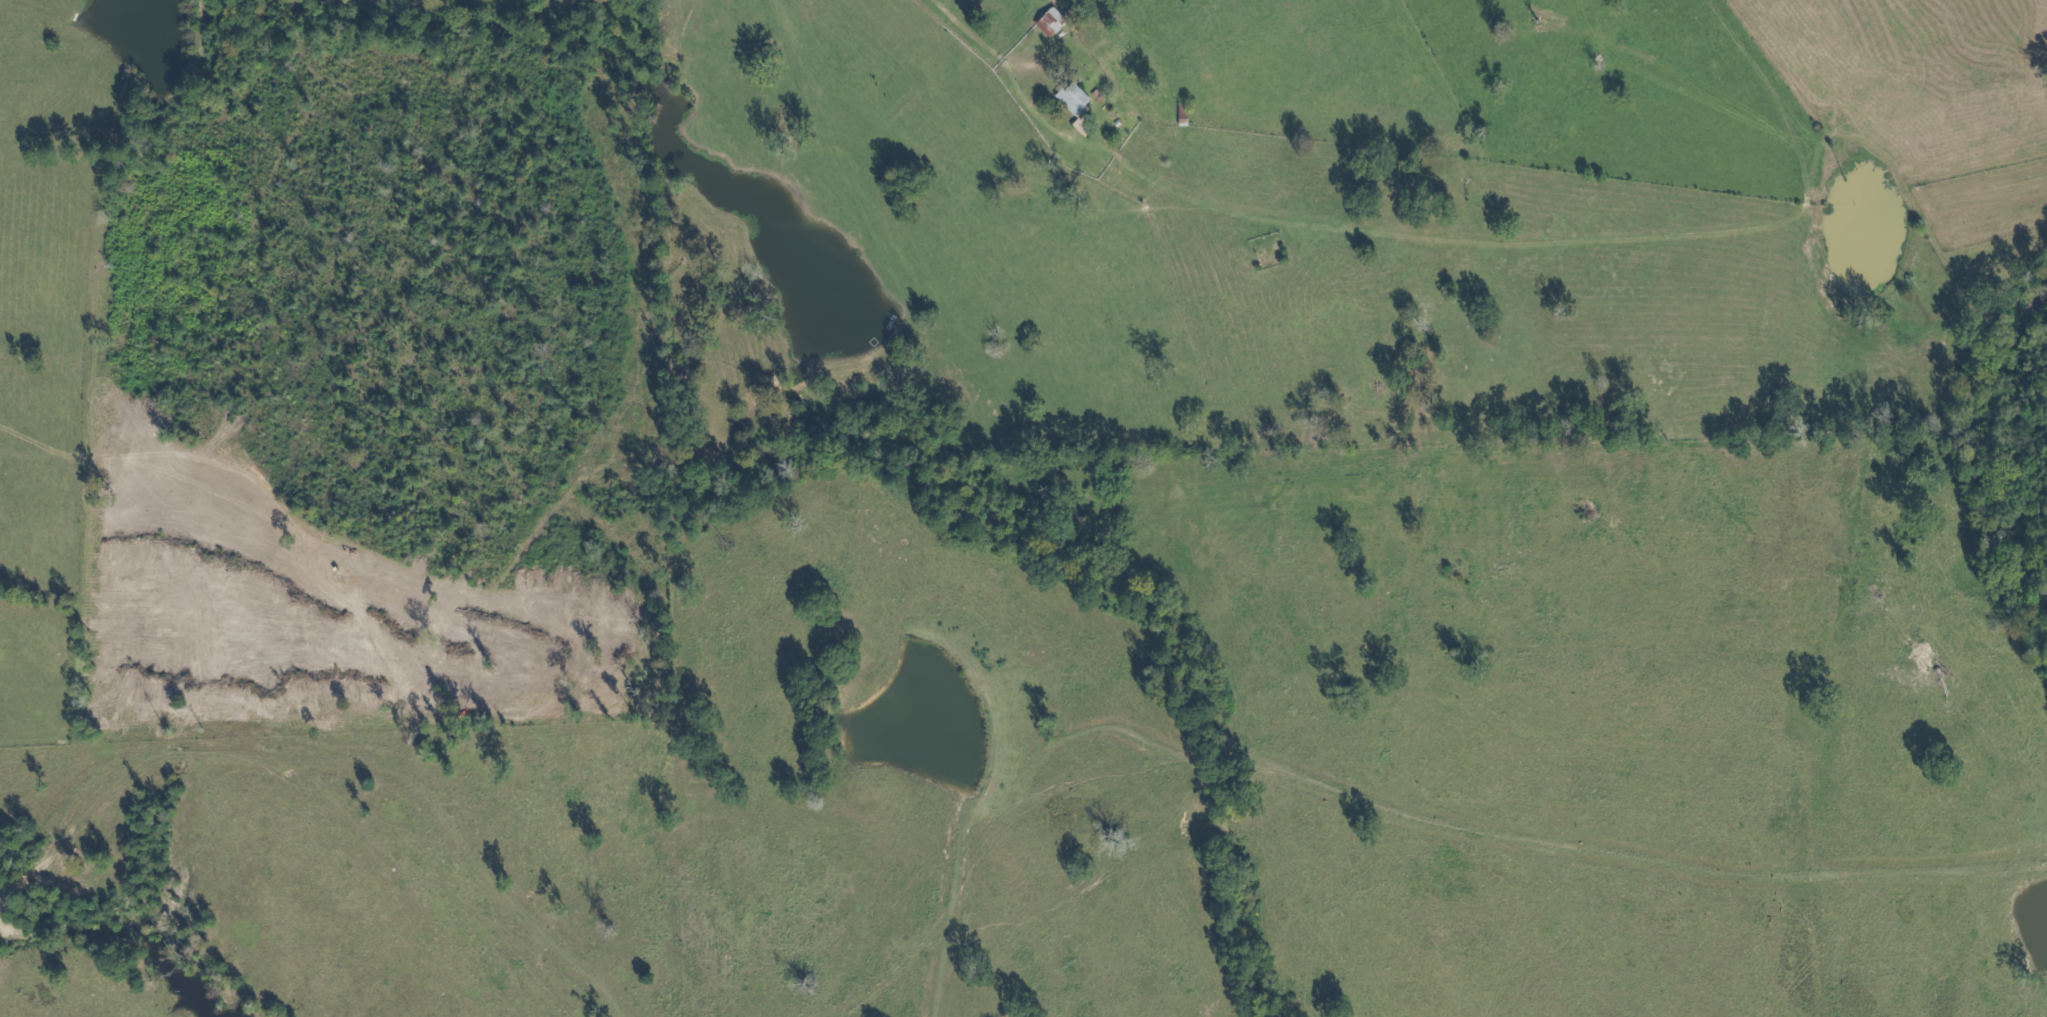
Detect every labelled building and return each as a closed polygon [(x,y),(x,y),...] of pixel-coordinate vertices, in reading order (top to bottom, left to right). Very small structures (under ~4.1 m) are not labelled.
[(1089,100),(1069,79),(1052,96),(1073,116),(1089,100)]
